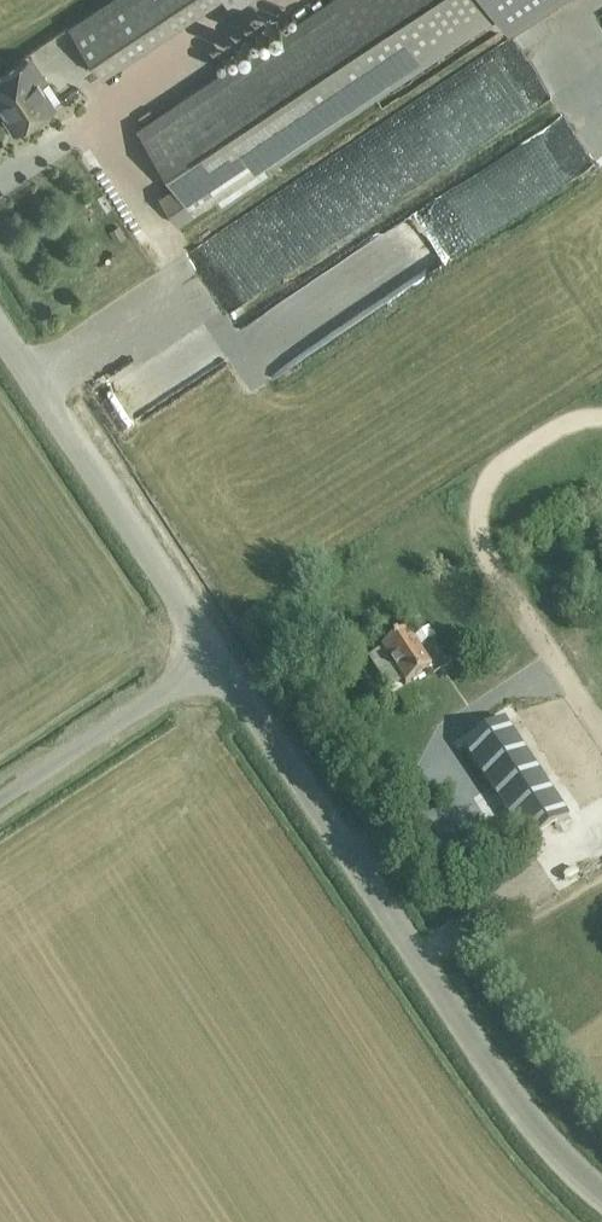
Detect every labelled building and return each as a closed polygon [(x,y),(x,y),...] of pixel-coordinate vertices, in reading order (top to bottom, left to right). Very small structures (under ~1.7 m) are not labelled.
[(68,26),(100,75),(212,0),(107,0),(68,26)] [(136,129),(174,185),(158,196),(177,224),(214,199),(220,208),(272,174),(266,165),(495,13),(506,30),(551,0),(329,0),(311,12),(155,117),(150,110),(138,118),(142,125),(136,129)] [(231,11),(248,0),(223,0),(231,11)] [(526,19),(537,36),(586,5),(583,0),(557,0),(526,19)] [(486,47),(452,64),(483,125),(517,108),(486,47)] [(7,116),(10,114),(20,128),(55,105),(25,61),(0,78),(0,105),(7,116)] [(381,649),(405,686),(431,669),(407,632),(381,649)] [(463,747),(528,845),(569,819),(504,720),(463,747)]
